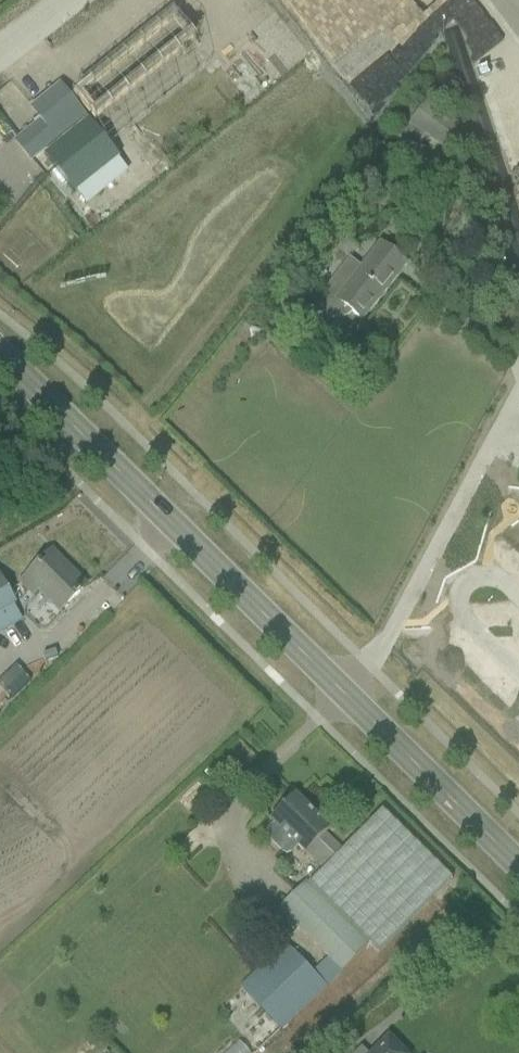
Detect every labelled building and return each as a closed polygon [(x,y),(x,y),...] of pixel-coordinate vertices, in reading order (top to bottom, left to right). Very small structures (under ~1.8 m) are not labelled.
[(37,154),(86,117),(59,83),(28,107),(39,120),(13,140),(30,160),(37,154)] [(453,157),(471,132),(425,97),(407,122),(408,124),(394,142),(410,154),(425,136),(453,157)] [(87,120),(44,156),(75,195),(119,159),(87,120)] [(362,322),(397,277),(407,264),(379,242),(360,266),(349,257),(321,293),(320,296),(319,300),(319,304),(321,308),(323,312),(325,314),(328,317),(332,318),(336,319),(340,318),(344,318),(347,315),(350,313),(362,322)] [(60,612),(76,597),(79,593),(83,589),(63,569),(66,566),(52,552),(36,567),(21,583),(33,594),(37,589),(60,612)] [(0,579),(0,613),(15,605),(0,579)] [(287,944),(241,988),(282,1031),(368,945),(378,954),(436,895),(451,880),(382,811),(346,847),(341,851),(325,835),(329,830),(294,795),(279,811),(272,818),(275,820),(266,828),(264,835),(282,854),(289,854),(299,845),(306,851),(309,849),(325,865),(320,870),(310,881),(282,909),(265,926),(280,941),(284,945),(299,930),(329,959),(315,973),(287,944)] [(92,1040),(86,1045),(90,1050),(97,1044),(92,1040)] [(376,1052),(400,1052),(388,1041),(376,1052)]
